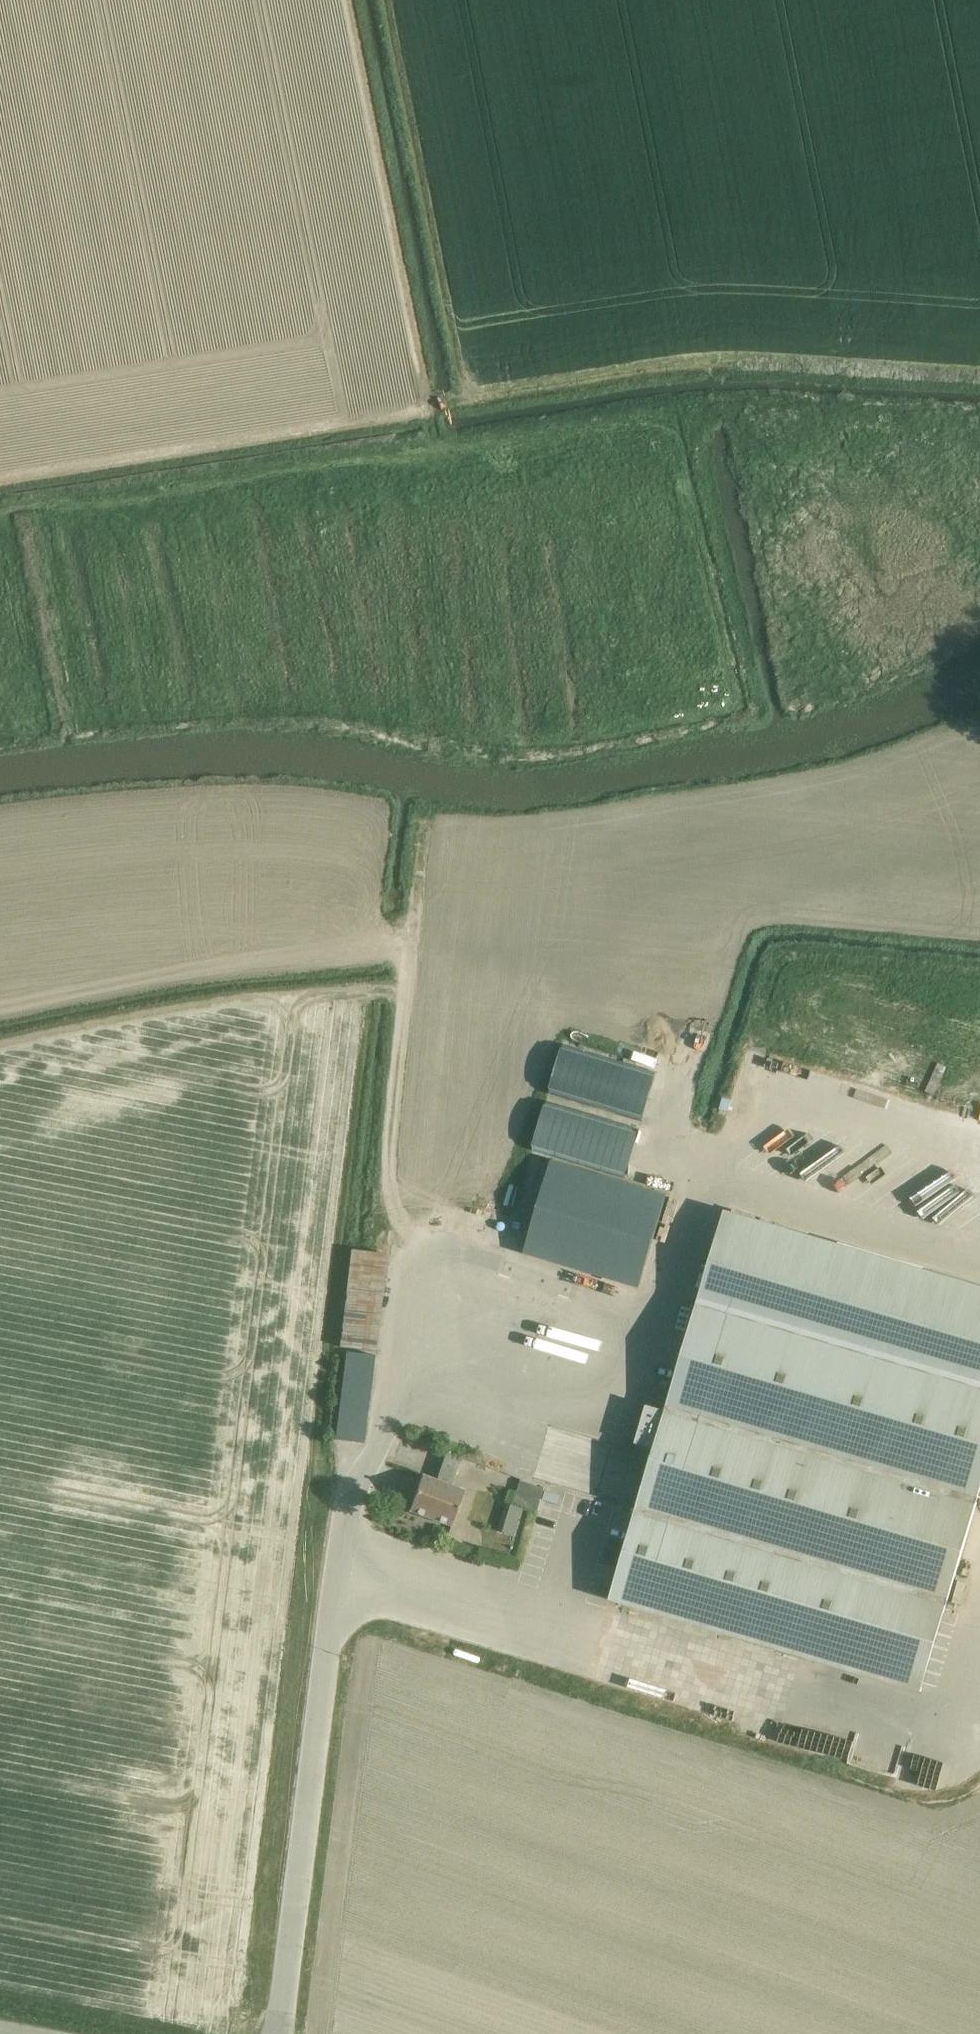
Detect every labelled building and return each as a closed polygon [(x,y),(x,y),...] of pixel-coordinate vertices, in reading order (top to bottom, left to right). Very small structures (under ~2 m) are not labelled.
[(640,1131),(546,1102),(532,1149),(625,1178),(640,1131)] [(553,1160),(524,1254),(638,1289),(667,1195),(553,1160)] [(902,1217),(909,1228),(954,1201),(947,1189),(902,1217)] [(896,1217),(921,1198),(916,1191),(891,1210),(896,1217)] [(979,1496),(979,1287),(726,1211),(668,1407),(979,1499),(979,1496)] [(376,1352),(387,1254),(352,1250),(341,1347),(376,1352)] [(347,1352),(336,1440),(364,1444),(375,1356),(347,1352)] [(636,1443),(656,1449),(610,1601),(920,1694),(977,1505),(648,1405),(636,1443)] [(410,1511),(451,1526),(458,1507),(465,1490),(451,1485),(461,1457),(447,1452),(444,1461),(437,1480),(423,1475),(410,1511)] [(537,1485),(557,1489),(559,1477),(568,1479),(570,1466),(541,1461),(537,1485)] [(521,1481),(517,1493),(542,1500),(545,1488),(521,1481)] [(594,1502),(596,1493),(575,1489),(574,1497),(594,1502)] [(517,1494),(514,1505),(538,1512),(542,1500),(517,1493),(517,1494)]
